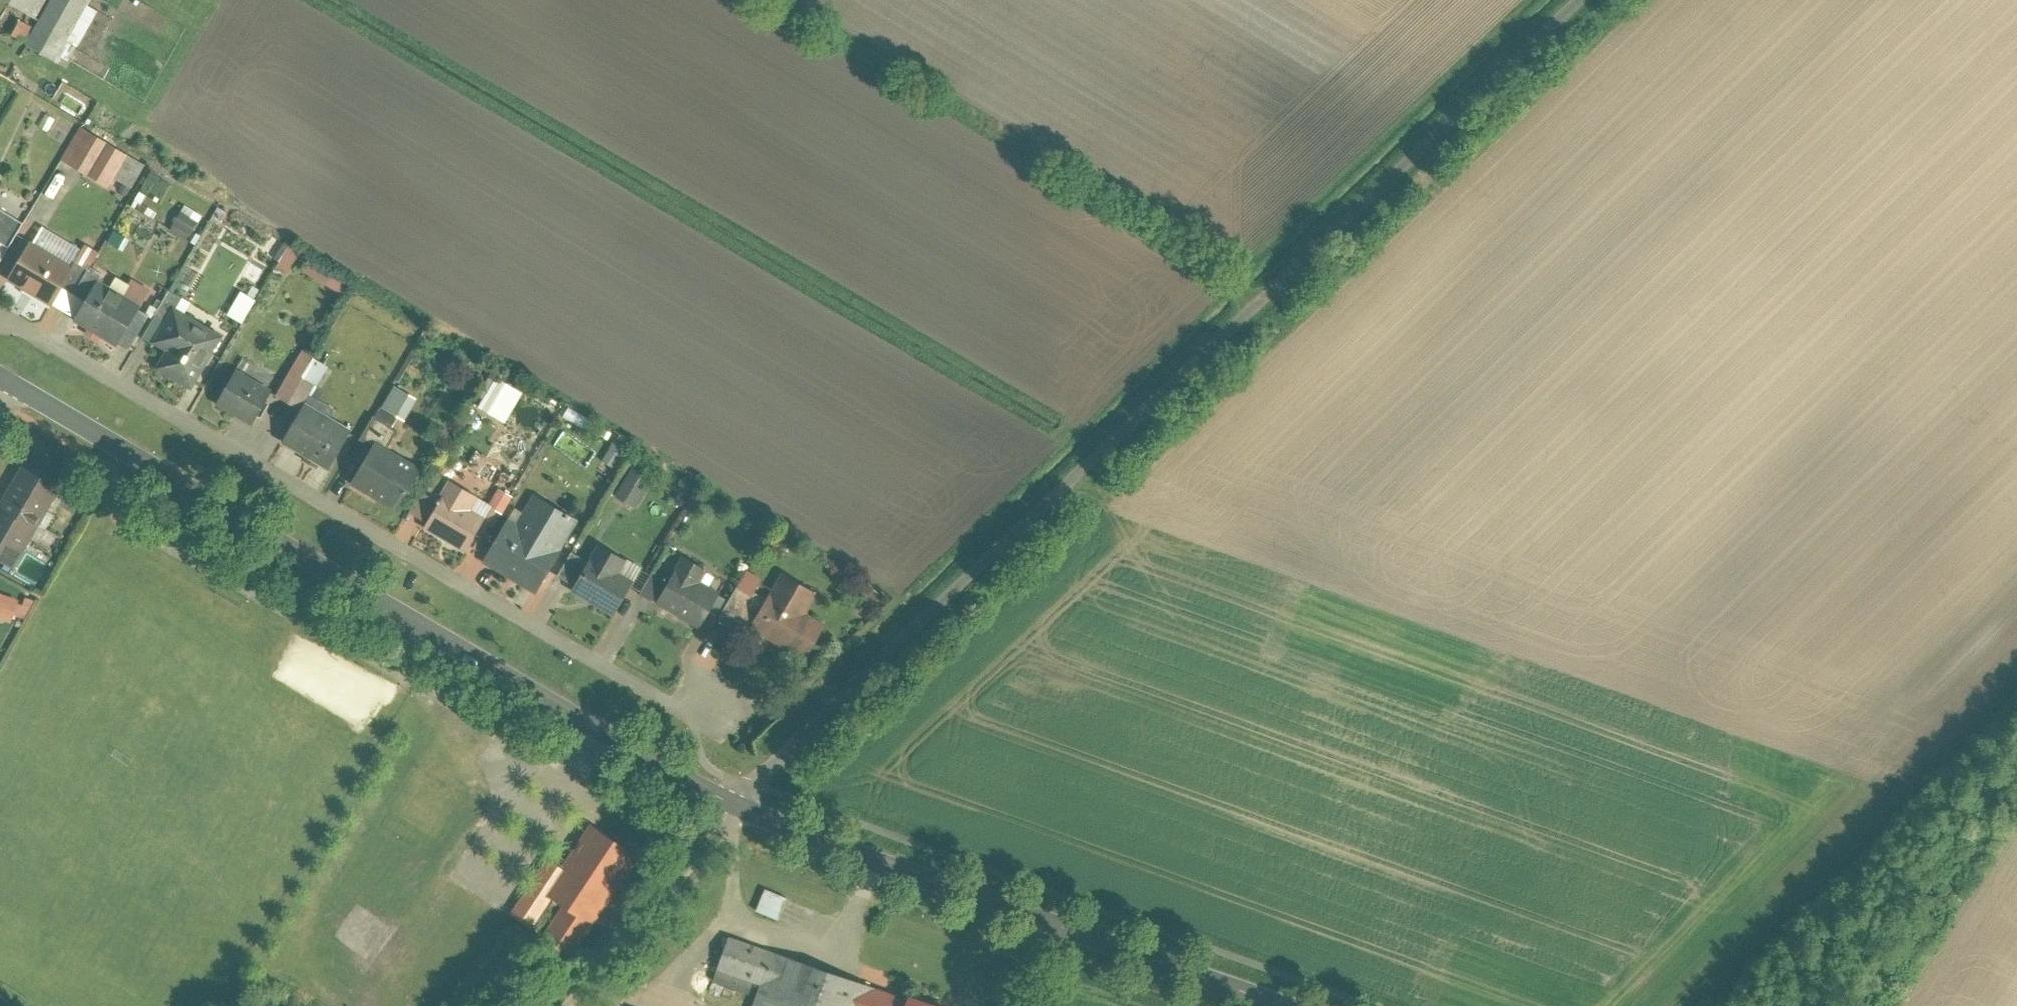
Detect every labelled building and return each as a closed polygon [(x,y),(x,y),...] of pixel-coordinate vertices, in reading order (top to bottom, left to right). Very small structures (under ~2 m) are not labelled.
[(34,17),(44,0),(4,0),(34,17)] [(26,45),(54,62),(90,0),(52,0),(26,45)] [(10,34),(22,41),(31,27),(19,19),(10,34)] [(142,164),(78,124),(59,155),(104,184),(111,173),(130,184),(142,164)] [(187,242),(202,216),(184,205),(169,231),(187,242)] [(18,221),(0,210),(0,250),(18,221)] [(78,249),(40,226),(9,278),(47,301),(78,249)] [(283,248),(277,272),(289,275),(296,251),(283,248)] [(139,302),(96,278),(73,318),(129,349),(148,316),(135,309),(139,302)] [(243,324),(256,300),(239,291),(226,315),(243,324)] [(220,333),(172,304),(151,338),(165,347),(155,363),(189,384),(220,333)] [(267,388),(233,369),(214,403),(248,423),(267,388)] [(494,377),(477,409),(505,424),(522,392),(494,377)] [(376,421),(393,427),(396,418),(406,422),(415,396),(390,387),(376,421)] [(349,429),(303,402),(281,441),(327,468),(349,429)] [(414,465),(372,441),(349,480),(391,504),(414,465)] [(622,500),(638,473),(631,468),(614,496),(622,500)] [(24,469),(0,510),(0,559),(13,567),(37,526),(50,504),(58,489),(24,469)] [(638,473),(624,503),(637,509),(651,479),(638,473)] [(494,500),(457,477),(426,528),(463,551),(494,500)] [(521,513),(511,507),(481,561),(533,590),(575,516),(532,493),(521,513)] [(50,504),(37,526),(47,531),(59,509),(50,504)] [(637,566),(597,542),(569,589),(609,613),(637,566)] [(705,569),(682,556),(655,601),(697,625),(718,588),(700,577),(705,569)] [(815,589),(778,570),(748,627),(804,657),(824,620),(804,609),(815,589)] [(0,595),(0,614),(12,618),(18,601),(0,595)] [(590,825),(542,890),(550,897),(452,1005),(467,1005),(555,908),(542,934),(564,949),(635,856),(590,825)] [(762,890),(756,913),(779,920),(785,897),(762,890)] [(729,940),(715,984),(758,999),(755,1005),(934,1005),(911,998),(907,1000),(729,940)]
